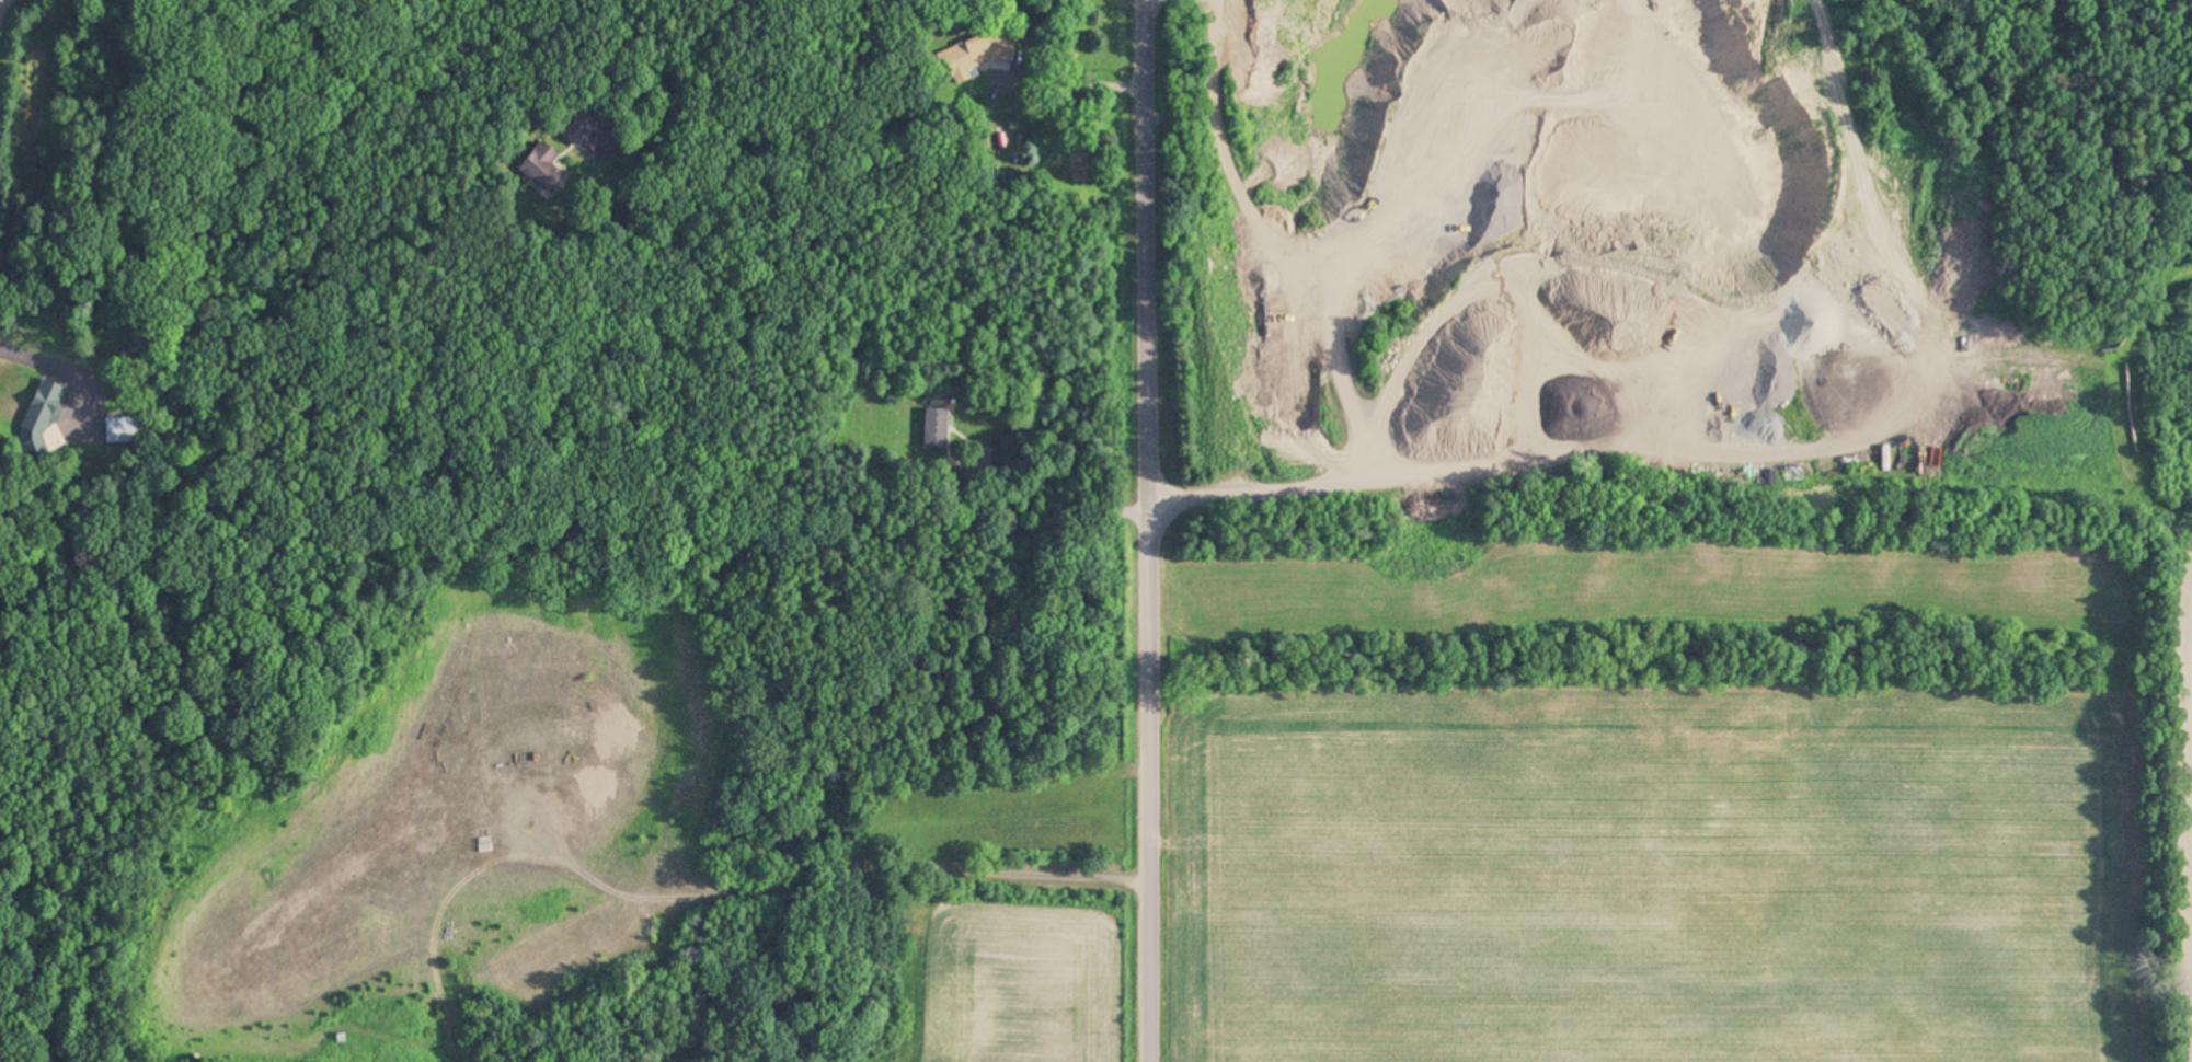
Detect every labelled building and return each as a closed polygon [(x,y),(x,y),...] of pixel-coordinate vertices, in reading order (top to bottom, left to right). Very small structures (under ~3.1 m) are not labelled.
[(997,61),(1016,61),(1016,36),(990,36),(942,50),(953,86),(971,81),(971,69),(997,61)] [(599,124),(583,110),(562,133),(578,147),(599,124)] [(519,169),(546,196),(564,177),(553,166),(561,158),(545,142),(519,169)] [(22,431),(45,441),(66,389),(43,379),(22,431)] [(926,449),(950,449),(950,409),(926,409),(926,449)] [(107,419),(107,443),(139,443),(139,419),(107,419)]
